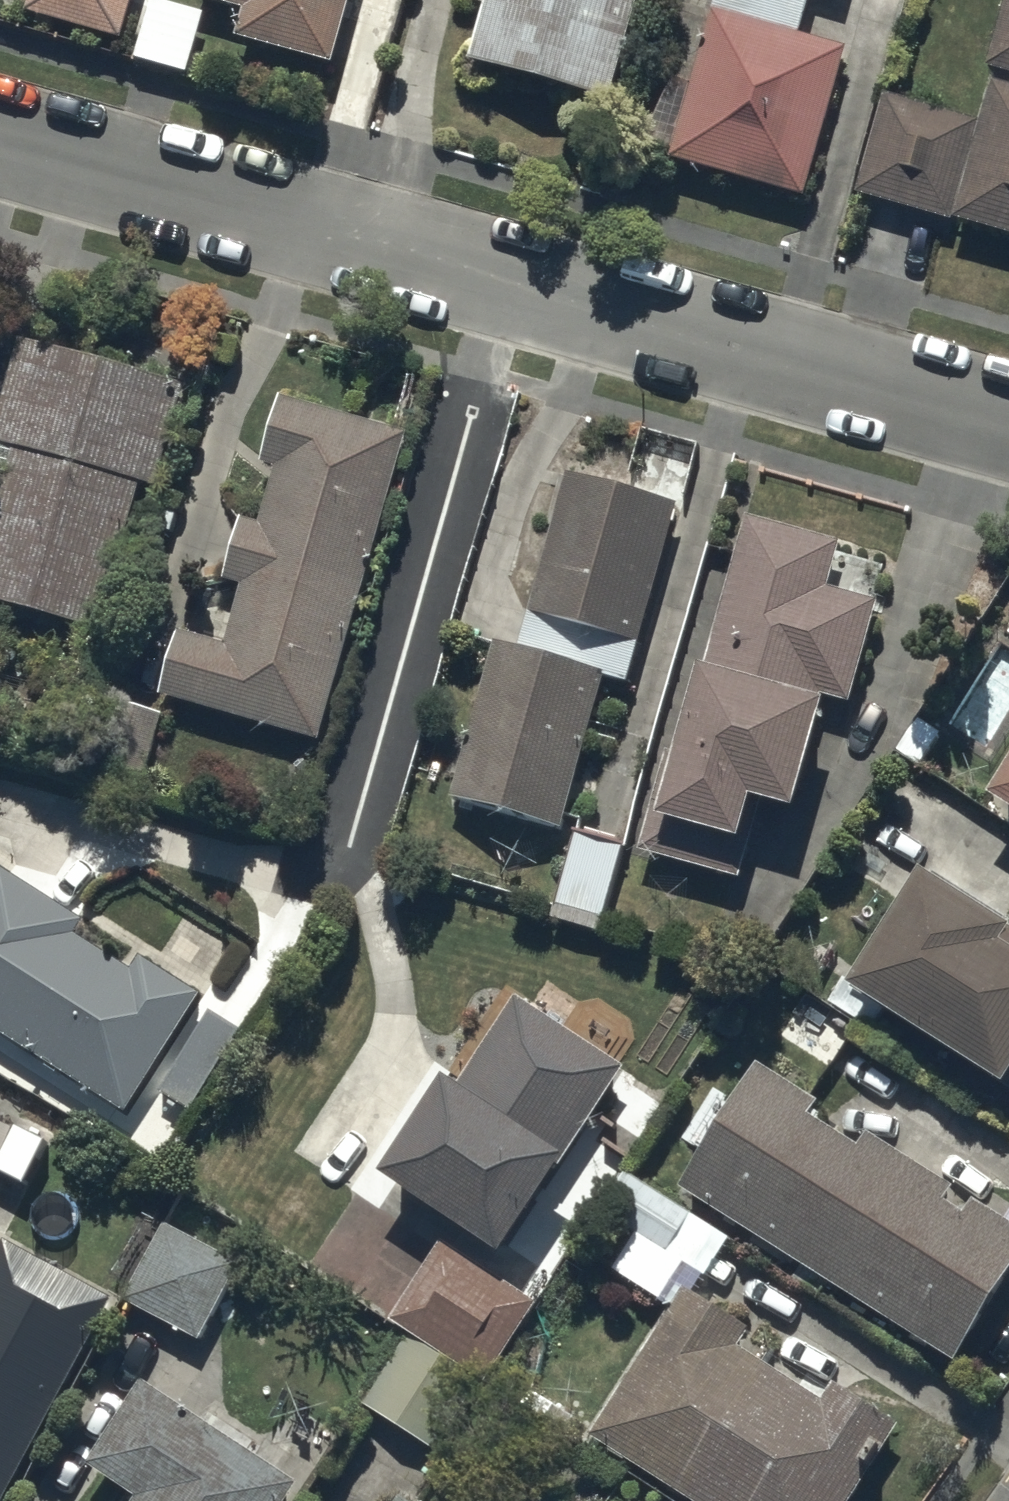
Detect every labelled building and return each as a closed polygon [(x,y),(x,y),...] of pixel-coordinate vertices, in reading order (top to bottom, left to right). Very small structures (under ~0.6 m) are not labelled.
[(138,0),(32,0),(29,10),(128,37),(138,0)] [(246,10),(239,37),(336,64),(353,0),(207,0),(246,10)] [(475,63),(609,99),(636,0),(493,0),(475,63)] [(692,102),(667,95),(655,143),(672,148),(670,157),(813,193),(849,48),(802,36),(811,0),(718,0),(692,102)] [(991,69),(1008,73),(1008,0),(991,69)] [(202,12),(153,1),(139,61),(188,72),(202,12)] [(990,85),(956,222),(1008,235),(1008,90),(990,85)] [(977,120),(884,95),(857,197),(950,222),(977,120)] [(24,337),(0,417),(0,444),(0,472),(11,476),(0,514),(0,603),(102,633),(147,482),(154,484),(184,385),(24,337)] [(320,740),(404,435),(282,396),(263,464),(278,468),(263,523),(246,518),(228,584),(242,588),(227,642),(181,629),(162,696),(320,740)] [(630,491),(569,473),(518,649),(499,644),(453,801),(559,833),(604,676),(625,682),(690,462),(643,448),(630,491)] [(838,544),(746,520),(706,672),(696,669),(674,755),(665,752),(639,852),(742,879),(755,827),(746,824),(753,798),(794,809),(823,700),(849,707),(886,567),(835,554),(838,544)] [(989,795),(1008,808),(1008,766),(989,795)] [(579,826),(576,836),(550,921),(597,935),(626,840),(579,826)] [(124,1114),(201,997),(147,962),(141,971),(78,930),(85,919),(2,864),(0,868),(0,1032),(124,1114)] [(919,870),(845,989),(1008,1092),(1008,927),(919,870)] [(387,1177),(507,1253),(624,1067),(504,991),(387,1177)] [(160,1095),(190,1113),(241,1032),(211,1013),(160,1095)] [(683,1190),(805,1267),(795,1283),(825,1302),(833,1289),(952,1365),(1008,1276),(1008,1223),(975,1202),(965,1218),(943,1204),(951,1190),(865,1135),(857,1148),(806,1116),(815,1101),(761,1067),(683,1190)] [(0,1126),(0,1166),(15,1133),(0,1126)] [(731,1240),(627,1175),(602,1216),(637,1237),(617,1271),(664,1300),(687,1263),(708,1276),(731,1240)] [(240,1264),(167,1228),(129,1304),(202,1341),(240,1264)] [(112,1295),(9,1239),(4,1247),(0,1245),(0,1500),(9,1500),(112,1295)] [(541,1304),(442,1246),(395,1325),(409,1332),(365,1407),(444,1453),(486,1382),(493,1386),(541,1304)] [(592,1436),(692,1500),(855,1500),(905,1423),(816,1366),(801,1390),(735,1347),(746,1330),(685,1290),(592,1436)] [(146,1381),(94,1467),(142,1496),(138,1500),(287,1500),(298,1483),(276,1470),(291,1445),(216,1400),(205,1417),(146,1381)]
